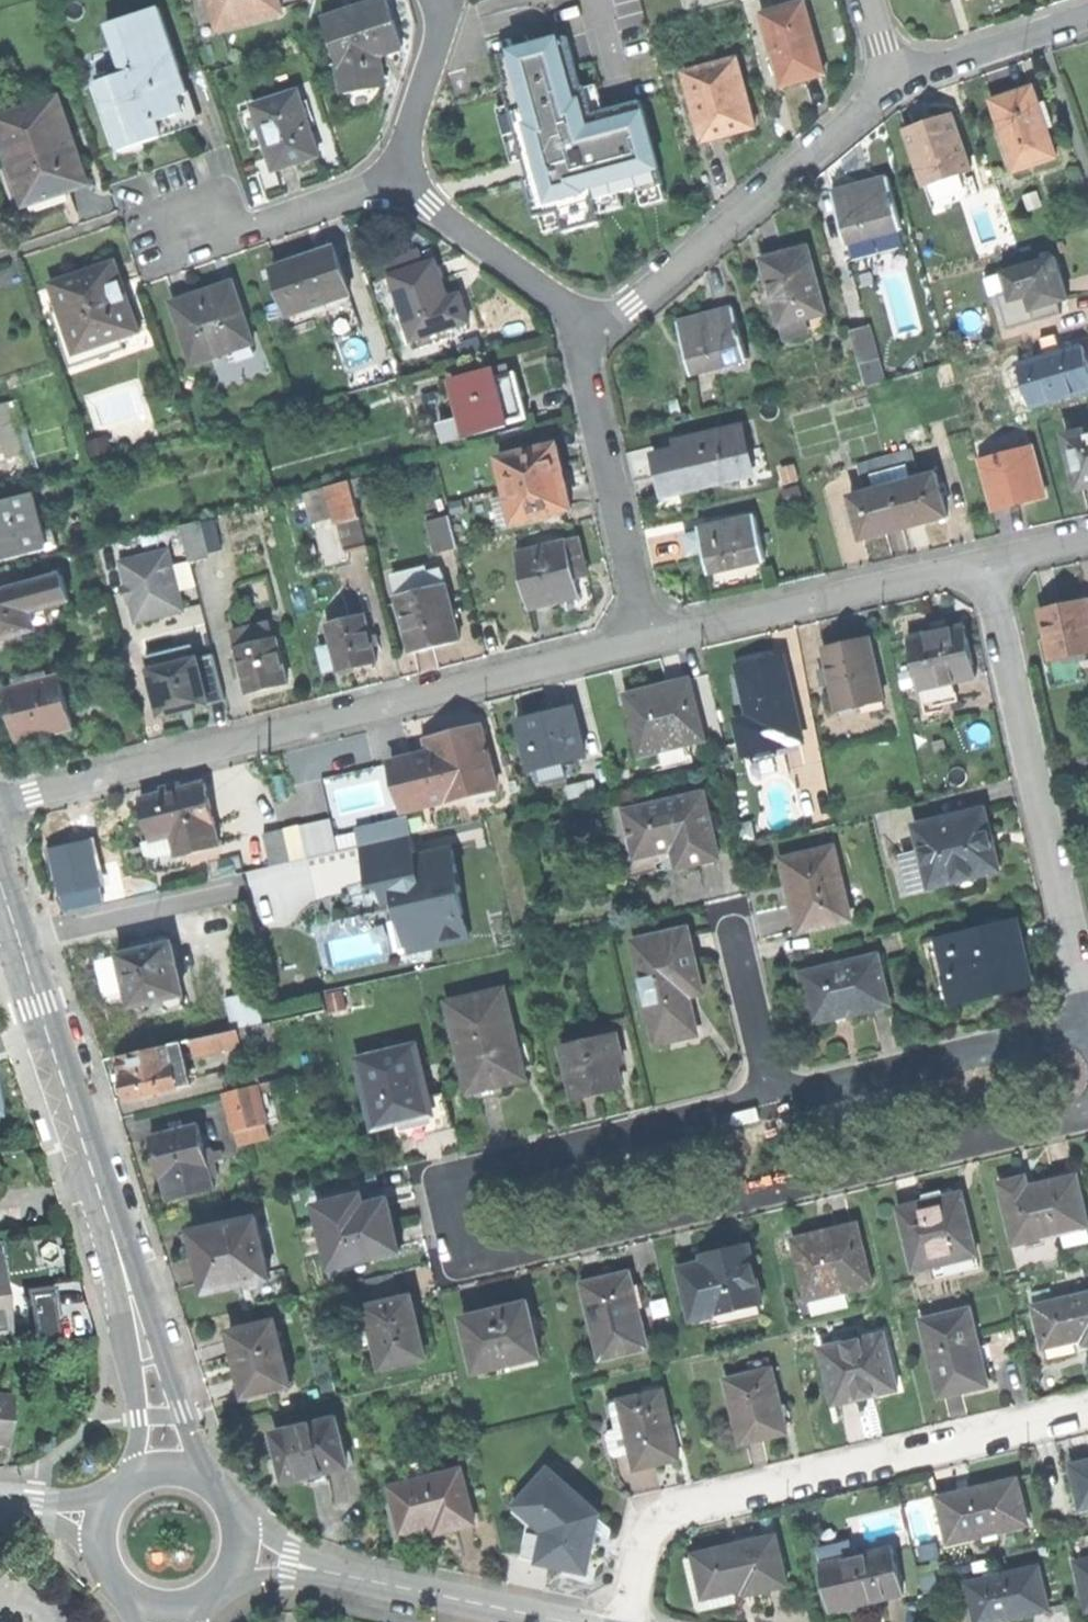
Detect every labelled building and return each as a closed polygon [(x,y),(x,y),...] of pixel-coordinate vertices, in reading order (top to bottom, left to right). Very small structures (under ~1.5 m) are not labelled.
[(219,27),(281,12),(278,0),(199,0),(201,7),(214,4),(219,27)] [(348,93),(386,85),(379,53),(404,45),(395,19),(388,0),(386,0),(350,12),(353,17),(327,25),(344,66),(348,93)] [(764,17),(784,88),(809,81),(826,76),(806,5),(764,17)] [(99,81),(121,148),(155,137),(180,128),(175,114),(180,112),(174,96),(187,91),(159,8),(109,25),(125,72),(99,81)] [(567,36),(511,51),(512,52),(520,81),(505,85),(503,86),(508,105),(523,160),(523,161),(528,160),(532,176),(523,178),(534,217),(540,215),(558,210),(562,227),(564,232),(599,222),(597,214),(593,199),(619,192),(637,187),(638,191),(661,184),(663,184),(651,142),(648,130),(640,100),(604,110),(593,113),(586,87),(585,85),(581,87),(567,36)] [(497,56),(505,85),(520,81),(512,52),(497,56)] [(685,73),(703,142),(731,135),(756,129),(738,59),(685,73)] [(597,84),(586,87),(593,113),(604,110),(597,84)] [(994,104),(1018,173),(1059,159),(1035,90),(1011,98),(994,104)] [(254,106),(275,169),(297,161),(319,154),(299,91),(254,106)] [(9,163),(14,162),(27,201),(65,187),(66,191),(70,190),(87,184),(76,152),(80,150),(77,141),(75,134),(70,136),(57,97),(12,112),(13,115),(0,119),(0,125),(4,138),(1,139),(8,160),(9,163)] [(512,163),(523,160),(508,105),(497,108),(512,163)] [(909,131),(927,188),(973,173),(955,117),(929,125),(909,131)] [(653,128),(648,130),(651,142),(657,140),(653,128)] [(70,190),(66,191),(65,187),(27,201),(14,162),(9,163),(8,160),(0,163),(0,167),(20,223),(75,203),(70,190)] [(832,198),(845,248),(900,233),(887,183),(856,191),(832,198)] [(666,199),(661,184),(638,191),(642,206),(666,199)] [(623,207),(619,192),(593,199),(597,214),(623,207)] [(545,232),(562,227),(558,210),(540,215),(545,232)] [(385,259),(391,275),(424,264),(418,247),(385,259)] [(763,262),(782,328),(828,315),(810,249),(785,256),(763,262)] [(275,269),(289,314),(322,303),(348,295),(333,250),(303,260),(275,269)] [(1029,298),(1033,311),(1059,303),(1069,300),(1063,282),(1055,256),(1004,272),(1010,294),(1013,303),(1029,298)] [(391,275),(415,348),(450,337),(447,329),(470,321),(465,306),(461,293),(451,297),(448,290),(446,291),(435,260),(424,264),(391,275)] [(46,285),(53,309),(54,312),(59,311),(71,348),(107,336),(108,340),(115,338),(130,333),(120,298),(124,297),(121,287),(118,280),(114,281),(109,265),(46,285)] [(998,298),(1010,294),(1004,272),(984,278),(991,300),(998,298)] [(173,302),(193,361),(251,341),(240,308),(231,310),(223,286),(196,295),(173,302)] [(1013,303),(1010,294),(998,298),(1008,330),(1036,321),(1033,311),(1029,298),(1013,303)] [(360,332),(348,295),(322,303),(334,340),(360,332)] [(1062,313),(1059,303),(1033,311),(1036,321),(1062,313)] [(682,321),(693,367),(748,354),(737,307),(705,315),(682,321)] [(119,350),(115,338),(108,340),(107,336),(71,348),(59,311),(54,312),(53,309),(44,312),(61,368),(119,350)] [(853,337),(861,366),(879,361),(871,332),(853,337)] [(1031,408),(1087,391),(1087,366),(1083,348),(1019,367),(1031,408)] [(885,383),(879,361),(861,366),(867,387),(885,383)] [(503,423),(524,417),(519,398),(513,375),(493,380),(490,370),(451,380),(461,419),(466,437),(504,427),(503,423)] [(0,403),(0,423),(9,455),(26,451),(13,399),(0,403)] [(454,440),(466,437),(461,419),(450,422),(454,440)] [(657,477),(662,497),(752,475),(741,429),(674,444),(675,451),(652,457),(657,477)] [(1078,489),(1087,487),(1087,431),(1065,436),(1078,489)] [(501,527),(570,510),(562,478),(555,447),(497,461),(506,500),(495,503),(501,527)] [(1032,447),(978,462),(989,502),(1006,497),(1008,506),(1045,496),(1032,447)] [(912,449),(884,456),(892,485),(906,482),(903,469),(917,465),(912,449)] [(877,476),(880,489),(892,485),(884,456),(857,463),(861,480),(877,476)] [(784,485),(799,481),(795,465),(780,468),(784,485)] [(906,482),(892,485),(904,528),(924,523),(947,517),(935,474),(906,482)] [(367,476),(352,480),(356,496),(371,493),(367,476)] [(331,485),(340,521),(361,516),(356,496),(352,480),(331,485)] [(856,519),(862,539),(881,534),(904,528),(892,485),(880,489),(850,496),(854,508),(856,519)] [(800,486),(783,489),(786,502),(803,498),(800,486)] [(7,554),(8,559),(46,547),(41,531),(30,492),(0,501),(0,556),(7,554)] [(991,511),(1008,506),(1006,497),(989,502),(991,511)] [(849,520),(856,519),(854,508),(847,510),(849,520)] [(348,549),(368,544),(361,516),(340,521),(348,549)] [(738,567),(766,560),(755,516),(699,529),(700,534),(685,537),(689,554),(704,550),(710,573),(738,567)] [(435,554),(456,548),(448,517),(427,523),(435,554)] [(214,519),(198,524),(206,554),(222,550),(214,519)] [(197,522),(181,526),(191,563),(207,559),(206,554),(198,524),(197,522)] [(53,528),(41,531),(46,547),(58,544),(53,528)] [(518,546),(519,553),(538,549),(537,542),(518,546)] [(519,553),(514,554),(527,609),(556,602),(577,598),(572,580),(564,546),(563,543),(538,549),(519,553)] [(577,543),(564,546),(572,580),(585,576),(582,561),(577,543)] [(120,561),(136,624),(157,618),(181,613),(177,596),(180,591),(178,582),(173,579),(170,567),(174,566),(170,549),(120,561)] [(390,575),(396,595),(445,583),(441,570),(428,573),(426,566),(390,575)] [(16,569),(0,573),(0,590),(20,585),(16,569)] [(61,573),(22,584),(30,611),(69,600),(61,573)] [(593,608),(585,576),(572,580),(577,598),(556,602),(560,616),(593,608)] [(396,595),(410,650),(433,644),(459,637),(445,583),(396,595)] [(8,634),(19,631),(34,627),(30,611),(22,584),(20,585),(0,590),(0,637),(8,634)] [(1039,611),(1052,662),(1087,653),(1087,598),(1065,604),(1039,611)] [(335,668),(336,670),(353,666),(374,661),(363,615),(324,625),(330,648),(335,668)] [(230,632),(234,648),(260,641),(256,625),(230,632)] [(909,641),(926,707),(960,699),(956,684),(978,678),(965,627),(933,635),(909,641)] [(21,640),(19,631),(8,634),(11,643),(21,640)] [(234,648),(246,693),(265,688),(285,683),(273,638),(260,641),(234,648)] [(822,651),(841,724),(868,718),(863,701),(884,695),(870,639),(840,647),(822,651)] [(439,644),(441,661),(460,658),(457,642),(439,644)] [(323,671),(335,668),(330,648),(318,651),(323,671)] [(155,653),(158,668),(175,663),(172,649),(155,653)] [(723,663),(737,721),(749,718),(737,670),(763,664),(761,654),(746,657),(723,663)] [(148,670),(159,714),(181,708),(206,702),(195,658),(175,663),(158,668),(148,670)] [(763,664),(737,670),(749,718),(737,721),(743,748),(757,745),(760,759),(781,754),(777,739),(802,733),(784,659),(763,664)] [(9,717),(16,741),(70,726),(57,676),(2,691),(9,717)] [(627,695),(641,757),(658,754),(694,746),(707,743),(693,680),(657,688),(627,695)] [(521,721),(531,768),(584,755),(574,709),(544,716),(521,721)] [(484,730),(463,736),(466,748),(479,796),(500,791),(484,730)] [(432,744),(435,757),(466,748),(463,736),(432,744)] [(698,763),(694,746),(658,754),(662,771),(698,763)] [(393,767),(405,815),(479,796),(466,748),(435,757),(421,760),(393,767)] [(169,795),(139,803),(151,845),(173,838),(179,860),(219,849),(212,827),(218,825),(207,784),(169,795)] [(673,855),(677,874),(702,869),(722,865),(708,796),(627,814),(637,863),(673,855)] [(912,893),(1002,873),(993,833),(987,805),(917,820),(924,851),(904,855),(912,893)] [(302,828),(310,858),(338,850),(330,820),(302,828)] [(264,837),(271,866),(290,861),(283,832),(264,837)] [(477,940),(455,843),(419,851),(415,832),(363,845),(367,863),(372,885),(383,889),(387,905),(397,903),(410,955),(477,940)] [(795,901),(801,928),(852,917),(836,846),(785,857),(795,901)] [(928,941),(943,999),(968,992),(989,987),(990,994),(1033,983),(1016,918),(928,941)] [(633,940),(659,1045),(695,1036),(684,992),(705,987),(697,953),(690,926),(633,940)] [(172,940),(118,954),(121,964),(114,965),(119,983),(126,981),(129,992),(134,1010),(164,1002),(168,1017),(190,1011),(172,940)] [(815,958),(817,968),(846,961),(843,951),(815,958)] [(847,1005),(850,1016),(892,1005),(879,952),(846,961),(817,968),(803,972),(808,993),(794,996),(800,1017),(830,1009),(847,1005)] [(447,1006),(470,1102),(488,1098),(507,1094),(504,1082),(525,1077),(504,992),(447,1006)] [(247,1027),(236,1030),(239,1043),(251,1040),(247,1027)] [(193,1040),(197,1054),(239,1043),(236,1030),(193,1040)] [(559,1047),(571,1096),(596,1091),(621,1085),(615,1062),(622,1061),(616,1033),(559,1047)] [(122,1080),(128,1102),(176,1090),(184,1082),(182,1073),(169,1069),(163,1045),(117,1056),(122,1080)] [(356,1061),(373,1131),(398,1125),(432,1118),(415,1047),(356,1061)] [(225,1074),(229,1091),(257,1084),(266,1082),(261,1064),(225,1074)] [(275,1079),(266,1082),(257,1084),(259,1094),(278,1089),(275,1079)] [(225,1093),(235,1130),(267,1122),(259,1094),(257,1084),(229,1091),(225,1093)] [(45,1138),(49,1137),(43,1114),(34,1117),(39,1134),(41,1139),(45,1138)] [(271,1137),(267,1122),(235,1130),(239,1146),(271,1137)] [(159,1158),(165,1181),(210,1168),(218,1166),(214,1151),(205,1153),(197,1124),(153,1136),(159,1158)] [(217,1192),(210,1168),(165,1181),(172,1205),(217,1192)] [(999,1182),(1014,1243),(1087,1225),(1076,1178),(1049,1184),(1026,1190),(1023,1176),(999,1182)] [(926,1203),(900,1209),(915,1270),(932,1265),(935,1280),(981,1268),(963,1194),(926,1203)] [(332,1271),(397,1254),(390,1228),(384,1203),(357,1210),(354,1198),(315,1208),(332,1271)] [(199,1265),(206,1295),(272,1278),(257,1220),(192,1236),(199,1265)] [(819,1234),(792,1241),(807,1300),(871,1284),(856,1225),(819,1234)] [(703,1258),(677,1265),(689,1315),(708,1310),(712,1327),(766,1313),(747,1239),(719,1247),(702,1251),(703,1258)] [(600,1278),(579,1283),(599,1361),(647,1348),(626,1271),(600,1278)] [(359,1281),(365,1304),(399,1296),(394,1272),(359,1281)] [(37,1336),(61,1333),(56,1286),(33,1288),(37,1336)] [(1032,1292),(1036,1305),(1053,1301),(1050,1288),(1032,1292)] [(1045,1343),(1065,1338),(1082,1334),(1085,1346),(1087,1345),(1087,1292),(1053,1301),(1036,1305),(1045,1343)] [(365,1304),(376,1347),(420,1335),(414,1311),(412,1303),(410,1293),(399,1296),(365,1304)] [(364,1350),(376,1347),(365,1304),(353,1307),(364,1350)] [(476,1371),(539,1358),(528,1304),(493,1311),(465,1317),(476,1371)] [(923,1317),(942,1393),(965,1387),(987,1382),(968,1306),(923,1317)] [(421,1309),(414,1311),(420,1335),(376,1347),(381,1364),(432,1351),(421,1309)] [(238,1367),(246,1400),(292,1389),(277,1325),(231,1336),(238,1367)] [(819,1352),(833,1407),(862,1400),(898,1390),(884,1334),(860,1340),(857,1328),(830,1335),(833,1348),(819,1352)] [(727,1382),(742,1441),(763,1436),(787,1430),(769,1358),(744,1364),(747,1377),(727,1382)] [(620,1398),(635,1467),(657,1462),(679,1458),(664,1389),(620,1398)] [(8,1443),(11,1396),(0,1395),(0,1443),(8,1443)] [(273,1437),(286,1483),(314,1475),(347,1465),(333,1419),(273,1437)] [(1087,1508),(1087,1507),(1087,1464),(1078,1466),(1087,1508)] [(399,1510),(405,1532),(436,1524),(438,1532),(455,1528),(474,1523),(459,1469),(393,1487),(399,1510)] [(519,1558),(585,1571),(590,1543),(596,1515),(546,1475),(515,1508),(526,1519),(519,1558)] [(942,1494),(952,1540),(1029,1523),(1019,1477),(976,1487),(942,1494)] [(396,1544),(438,1532),(436,1524),(405,1532),(399,1510),(388,1513),(396,1544)] [(695,1555),(704,1594),(727,1588),(747,1583),(750,1595),(789,1585),(776,1534),(695,1555)] [(820,1544),(823,1562),(856,1555),(853,1537),(820,1544)] [(823,1562),(835,1617),(868,1610),(866,1598),(880,1596),(902,1591),(893,1547),(856,1555),(823,1562)] [(1087,1605),(1087,1561),(1078,1563),(1087,1605)] [(975,1621),(986,1621),(1013,1616),(1052,1608),(1043,1567),(967,1583),(975,1621)]
